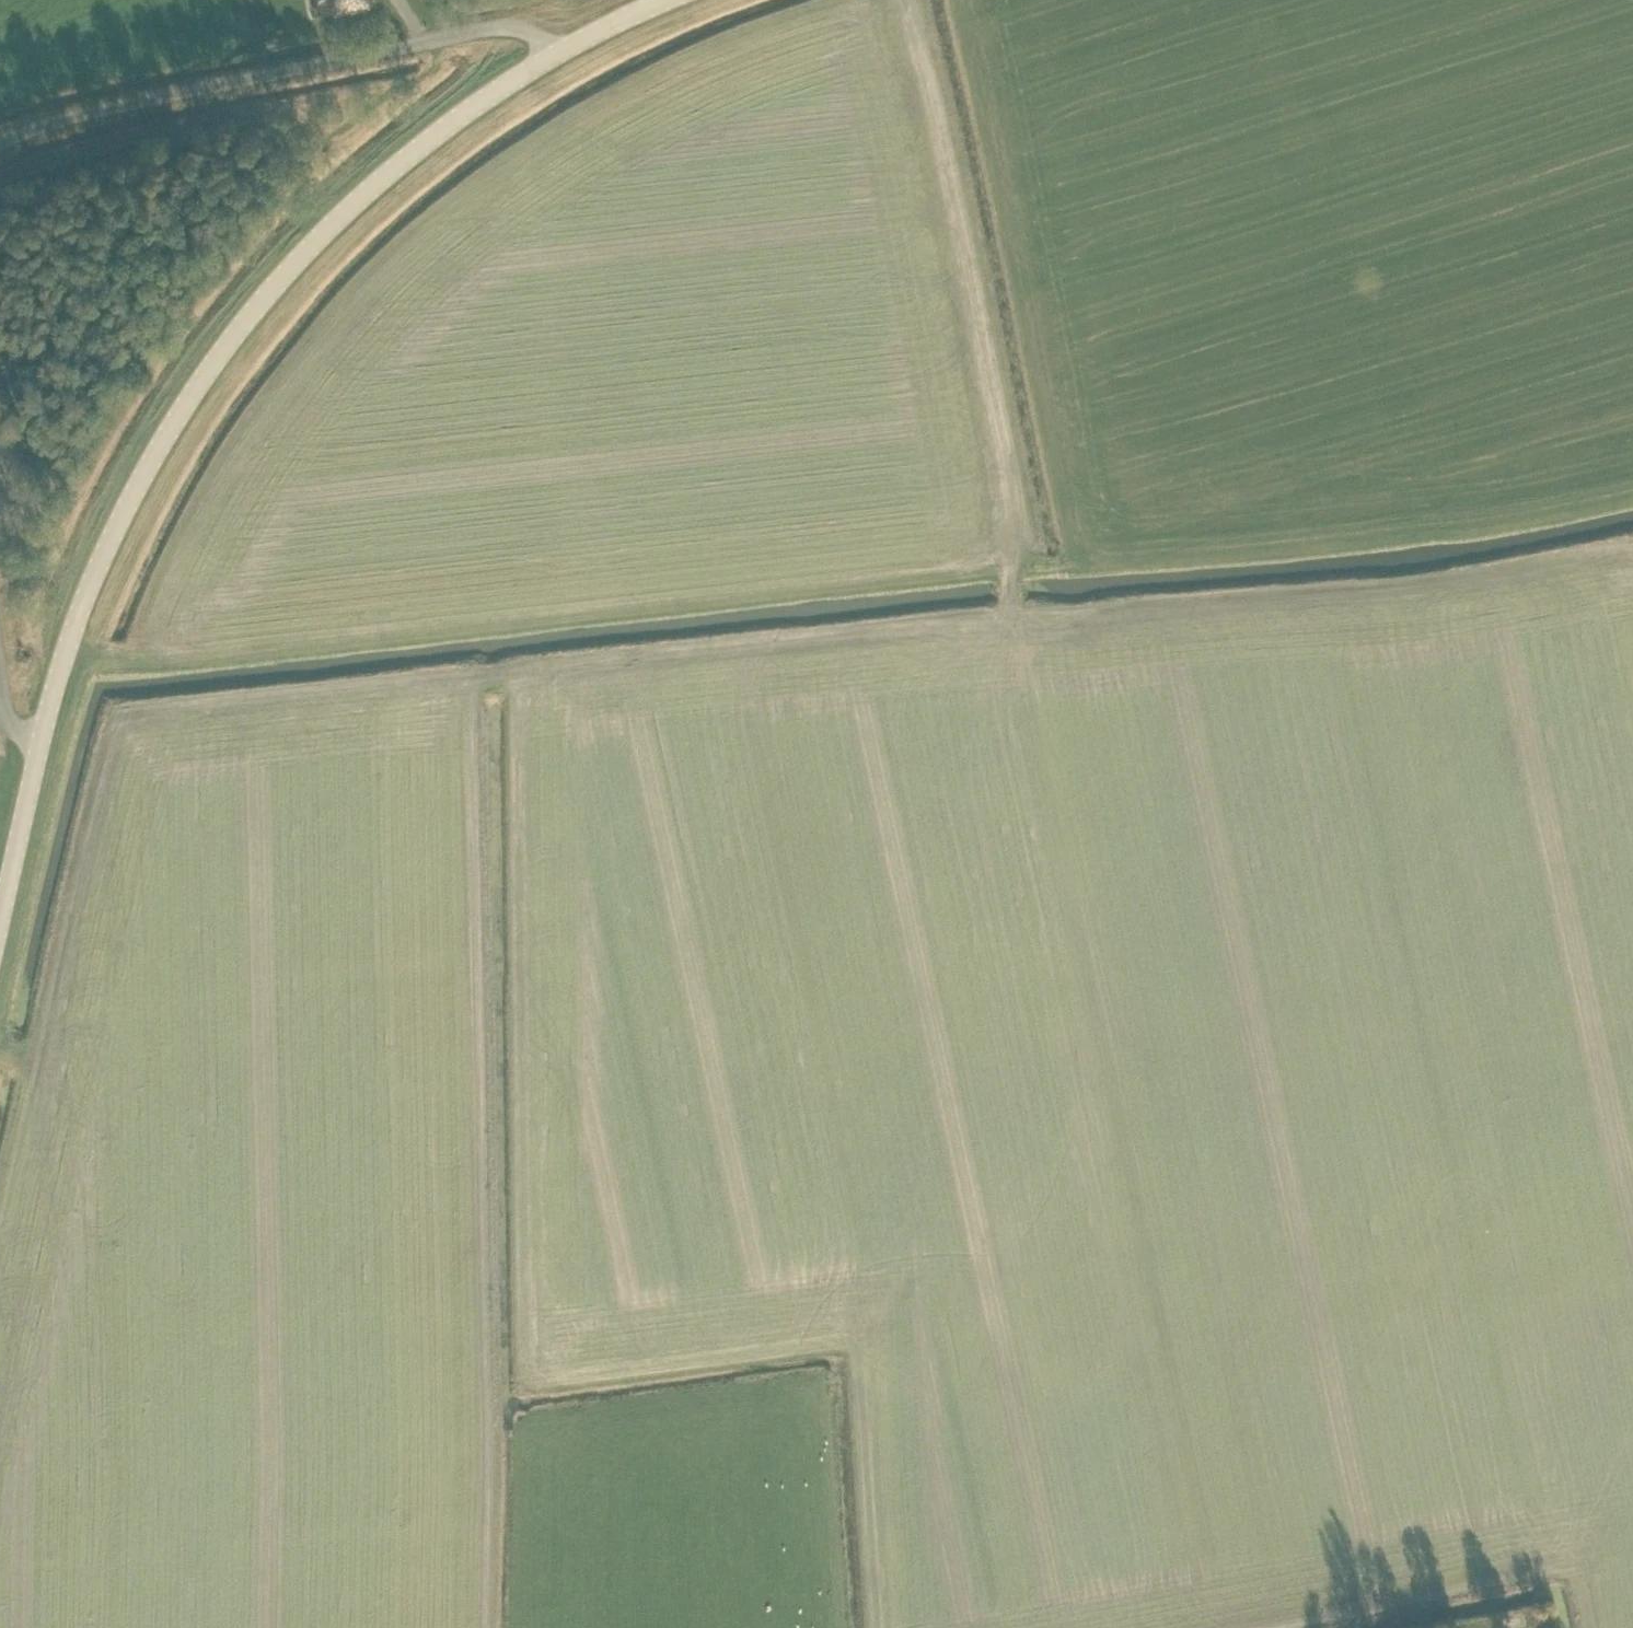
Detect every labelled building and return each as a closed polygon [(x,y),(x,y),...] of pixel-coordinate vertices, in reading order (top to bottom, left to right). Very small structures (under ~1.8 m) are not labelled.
[(314,15),(339,10),(339,12),(370,5),(369,0),(311,0),(314,15)]
